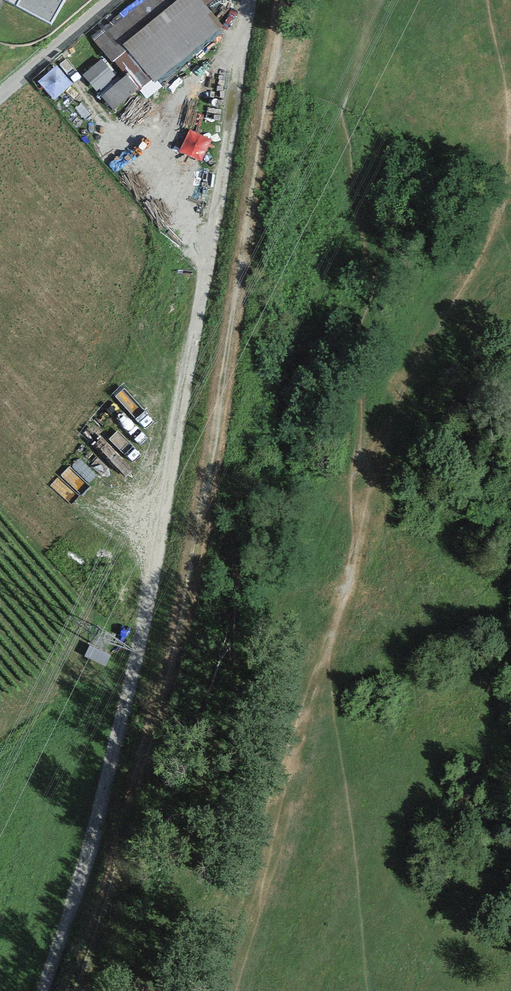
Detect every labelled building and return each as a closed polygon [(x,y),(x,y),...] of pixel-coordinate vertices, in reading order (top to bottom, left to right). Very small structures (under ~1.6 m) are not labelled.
[(7,4),(49,28),(65,0),(9,0),(7,4)] [(82,76),(111,112),(149,82),(152,84),(223,27),(207,7),(215,0),(143,0),(92,40),(106,57),(82,76)]
